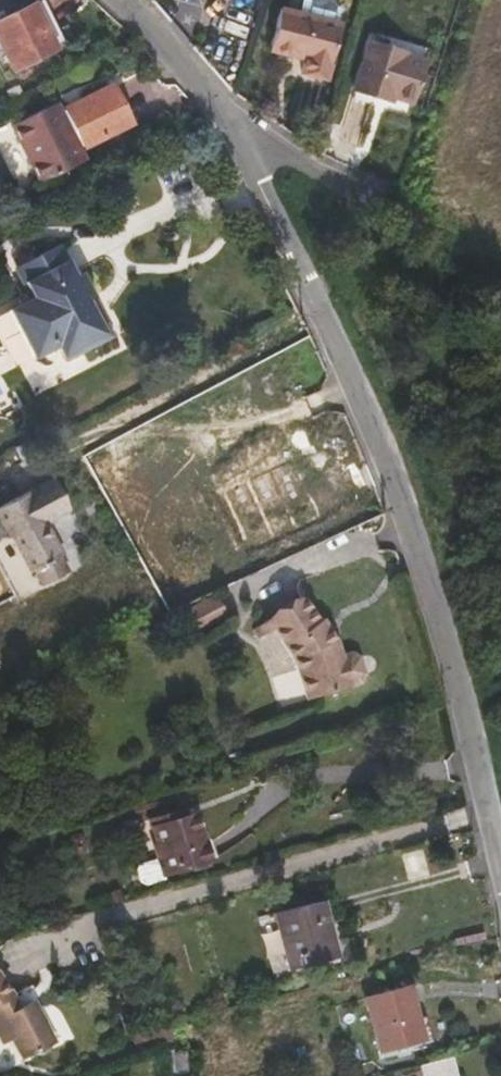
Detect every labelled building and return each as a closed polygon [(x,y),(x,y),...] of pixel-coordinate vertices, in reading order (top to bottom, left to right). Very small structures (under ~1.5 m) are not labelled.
[(34,3),(56,48),(66,43),(44,0),(40,0),(34,3)] [(300,13),(335,21),(338,22),(342,6),(336,5),(333,0),(303,0),(300,13)] [(0,20),(0,43),(13,69),(56,48),(34,3),(0,20)] [(300,13),(280,7),(269,50),(304,59),(300,73),(326,80),(330,65),(341,23),(338,22),(335,21),(300,13)] [(407,51),(370,39),(353,91),(375,98),(377,91),(392,96),(412,103),(426,62),(405,55),(407,51)] [(132,121),(114,84),(61,111),(56,102),(12,124),(41,182),(85,160),(79,148),(132,121)] [(377,91),(375,98),(390,103),(392,96),(377,91)] [(72,275),(55,245),(9,270),(24,299),(5,310),(32,360),(54,348),(60,359),(62,358),(104,335),(85,299),(90,296),(77,272),(72,275)] [(112,337),(90,296),(85,299),(104,335),(62,358),(65,363),(112,337)] [(28,441),(14,449),(20,462),(35,454),(28,441)] [(235,498),(256,548),(322,520),(301,470),(235,498)] [(0,508),(0,515),(13,541),(16,539),(33,572),(39,569),(40,568),(62,556),(64,555),(47,522),(71,509),(55,477),(0,508)] [(40,568),(39,569),(47,583),(70,570),(62,556),(40,568)] [(350,654),(345,639),(315,594),(276,620),(283,629),(303,658),(307,669),(311,667),(320,695),(368,680),(372,672),(367,655),(359,651),(350,654)] [(283,629),(276,620),(262,630),(268,639),(283,629)] [(320,695),(311,667),(307,669),(290,674),(287,679),(294,700),(299,702),(320,695)] [(180,810),(168,814),(170,821),(182,817),(180,810)] [(211,860),(196,813),(182,817),(170,821),(168,814),(151,819),(158,842),(154,843),(158,856),(142,861),(138,867),(141,878),(147,881),(165,875),(211,860)] [(0,880),(0,898),(1,899),(11,894),(3,879),(0,880)] [(322,901),(276,912),(291,969),(337,957),(322,901)] [(409,986),(366,998),(380,1051),(423,1039),(409,986)] [(0,987),(0,1041),(6,1038),(18,1060),(49,1043),(28,1002),(15,1009),(11,1011),(5,998),(7,997),(0,987)] [(174,1053),(175,1070),(187,1069),(186,1052),(174,1053)] [(421,1065),(423,1075),(458,1075),(453,1056),(421,1065)]
